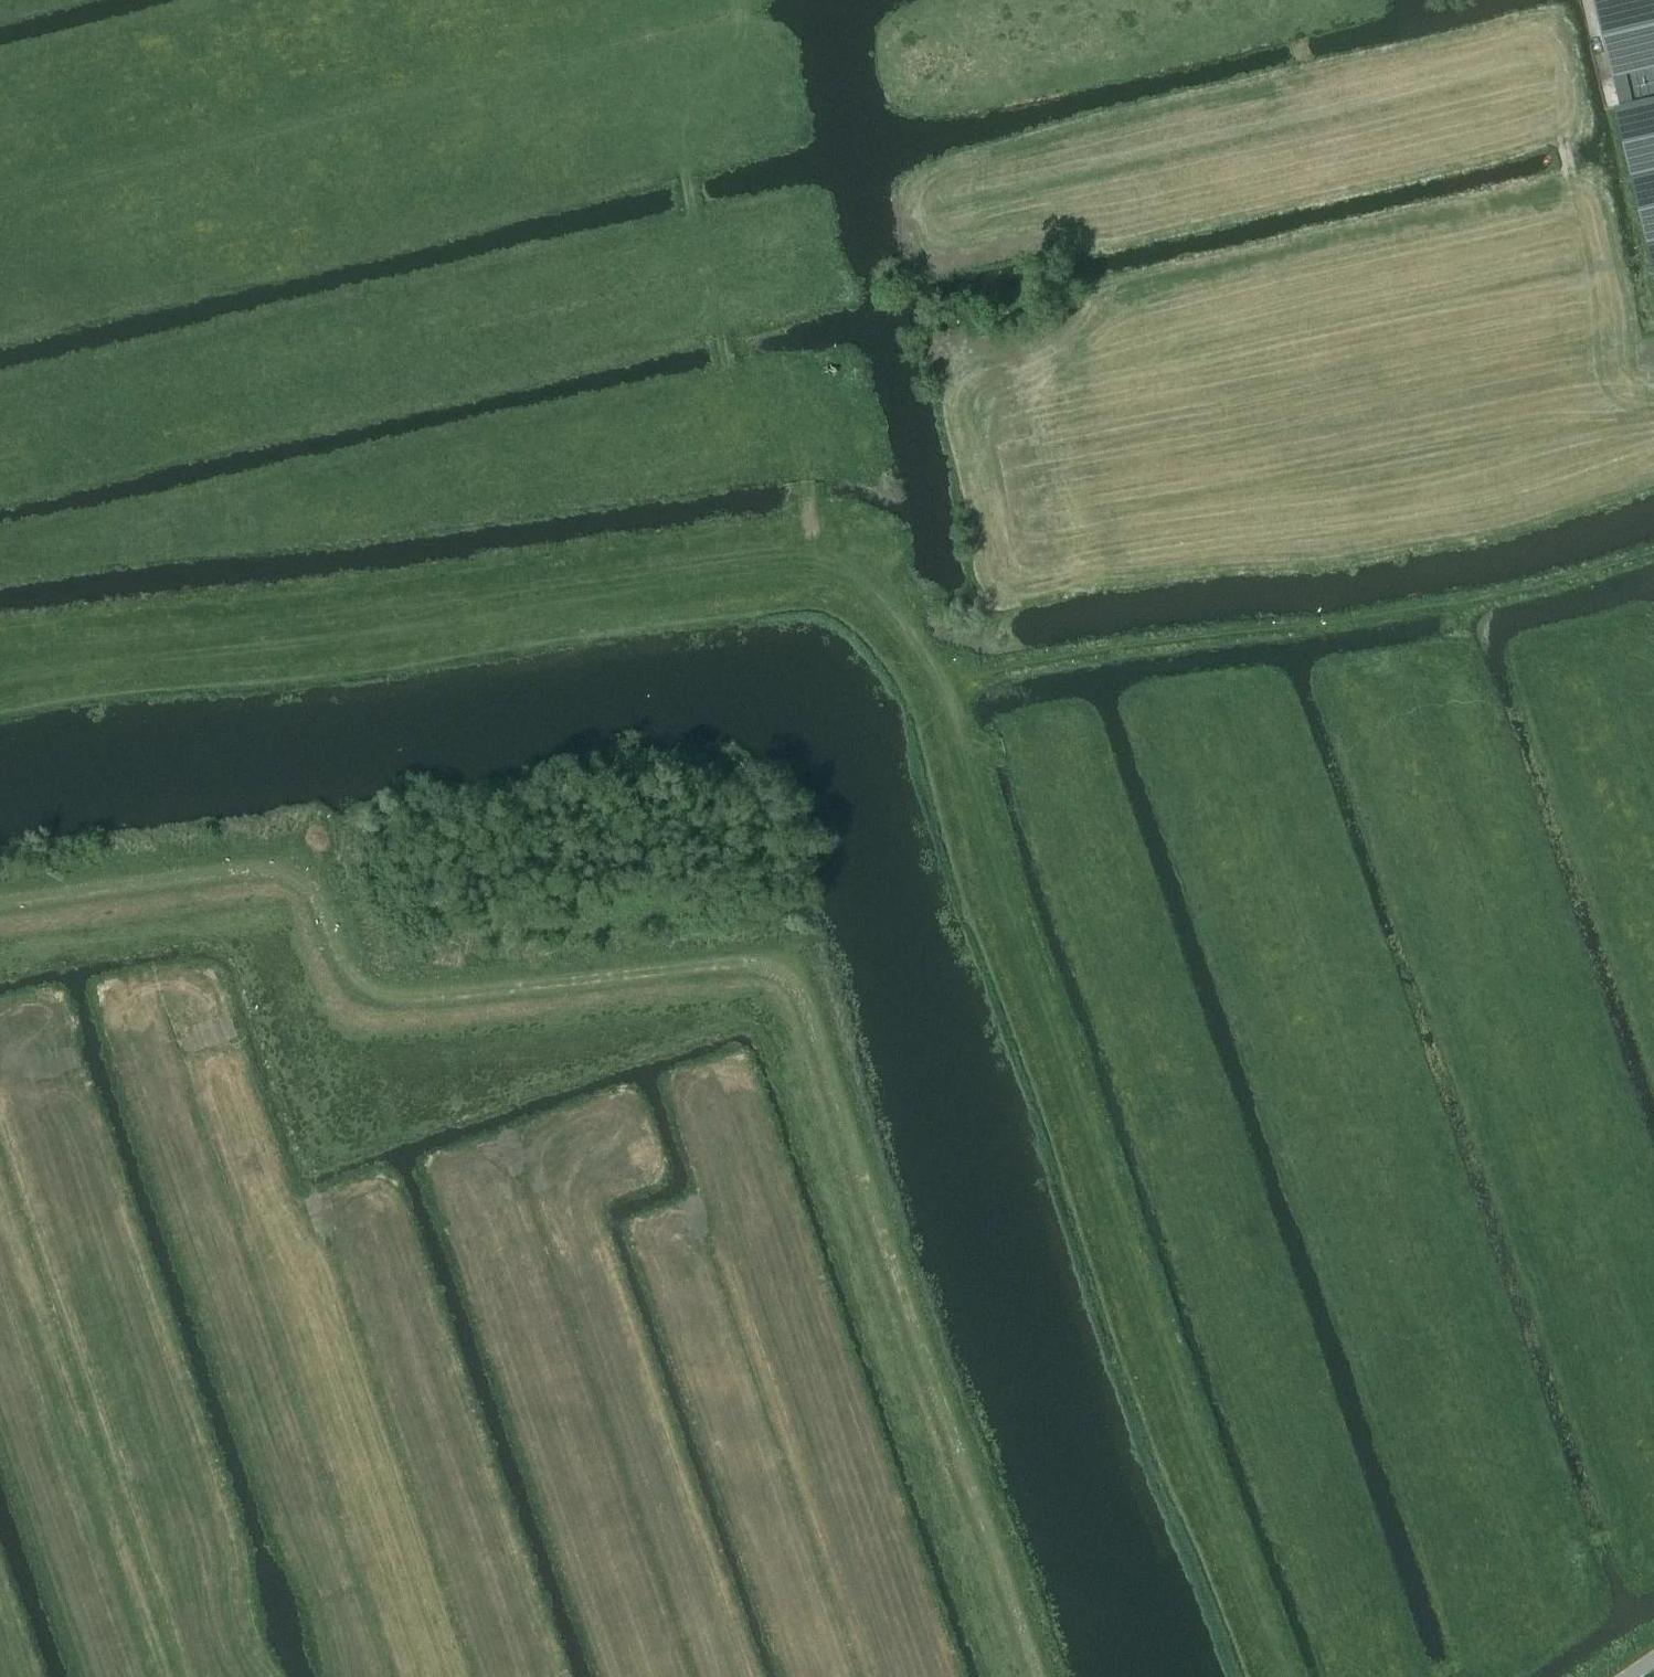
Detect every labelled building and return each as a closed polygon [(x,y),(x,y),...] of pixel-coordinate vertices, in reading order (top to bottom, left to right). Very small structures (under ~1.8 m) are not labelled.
[(1620,108),(1616,109),(1653,272),(1653,0),(1595,0),(1620,108)]
